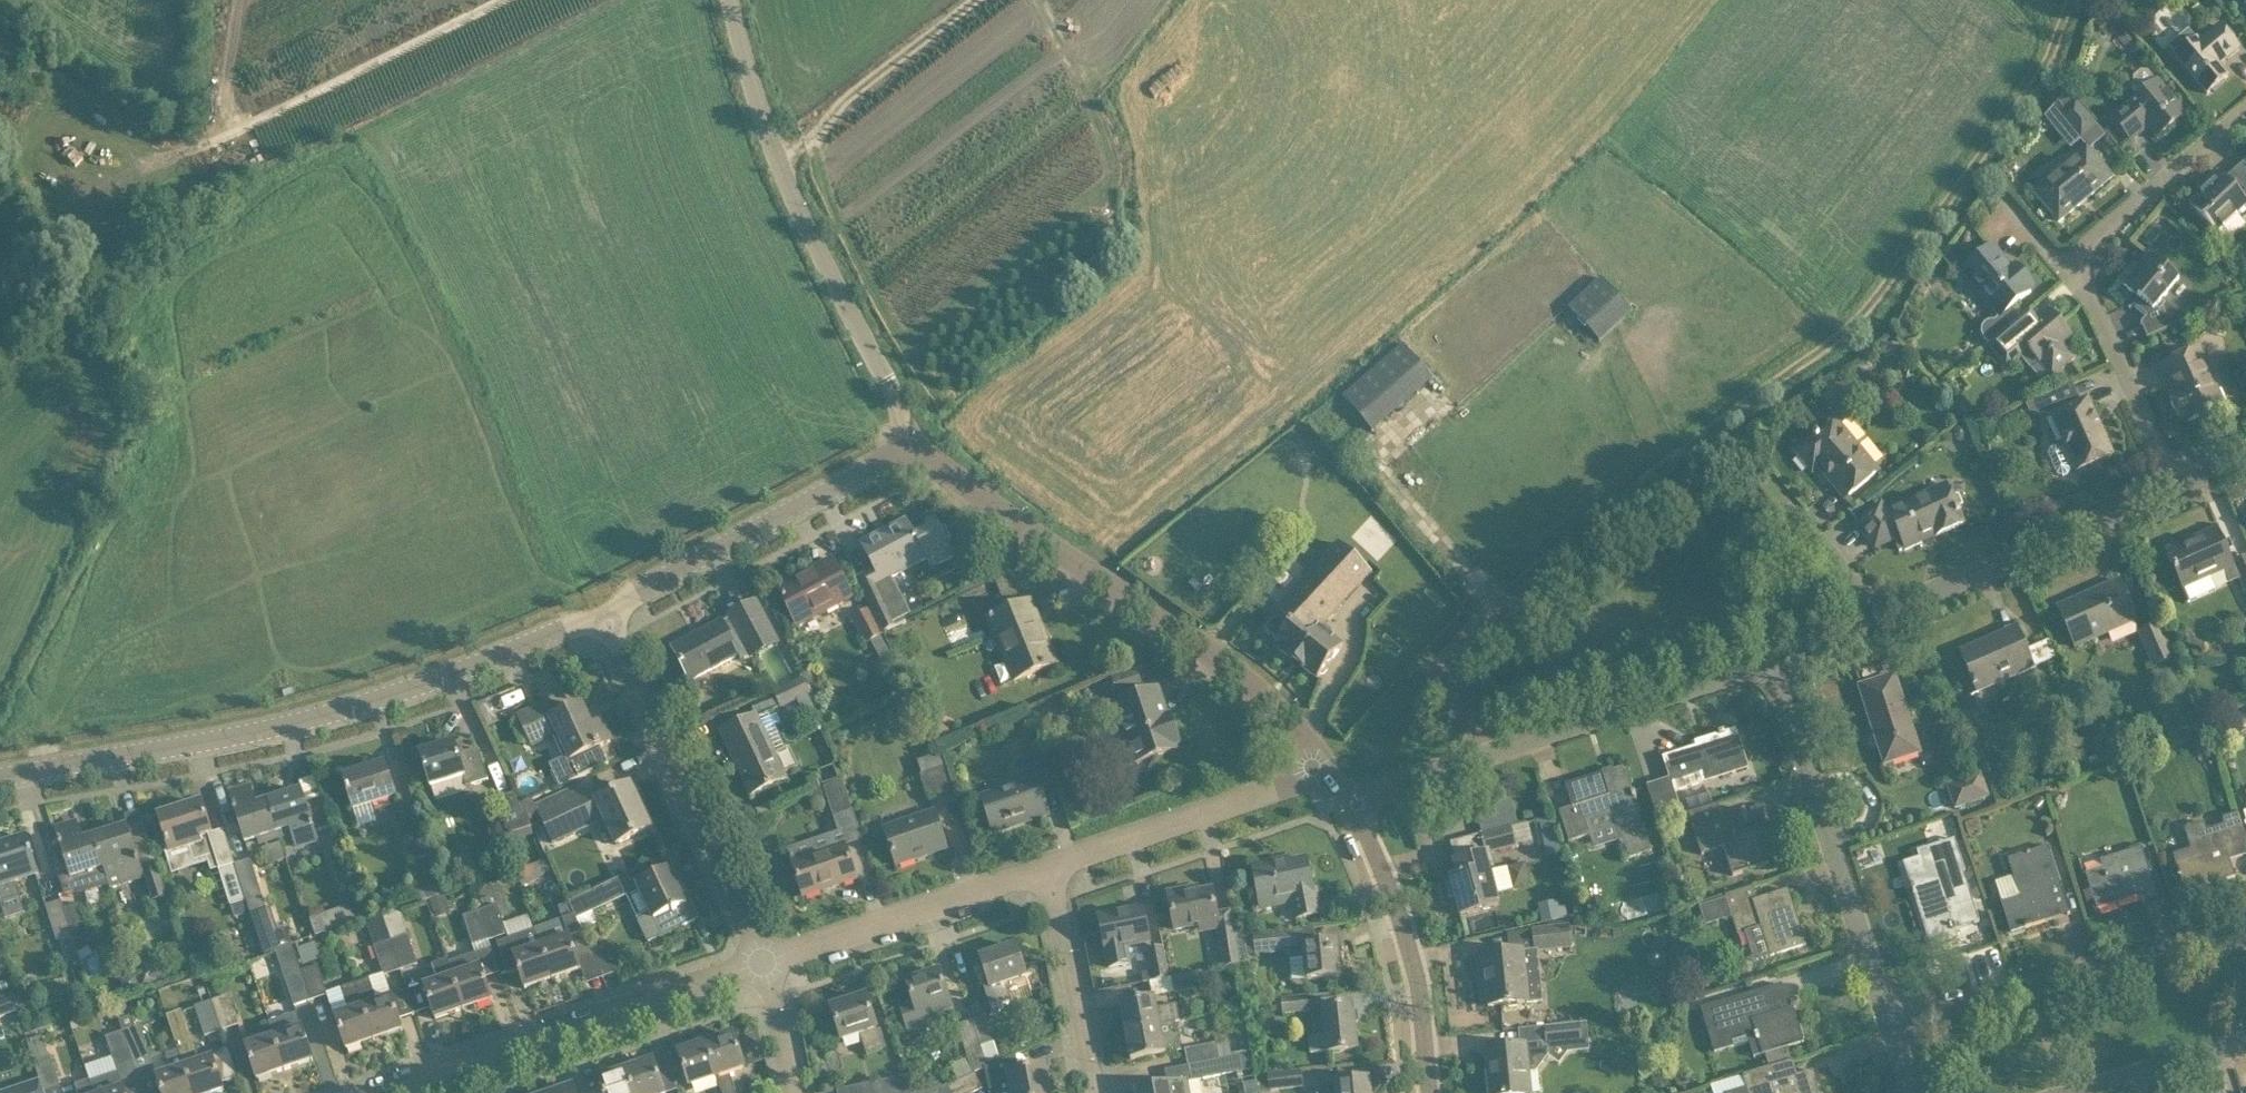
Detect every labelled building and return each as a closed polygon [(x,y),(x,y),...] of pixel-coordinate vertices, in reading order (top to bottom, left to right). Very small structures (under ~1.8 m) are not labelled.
[(2189,30),(2168,47),(2176,57),(2193,77),(2208,94),(2212,90),(2214,93),(2225,83),(2223,81),(2228,77),(2217,64),(2223,60),(2224,62),(2239,49),(2220,26),(2200,43),(2197,40),(2189,30)] [(2125,32),(2117,38),(2124,46),(2132,40),(2125,32)] [(2185,116),(2157,82),(2148,72),(2141,72),(2134,77),(2133,84),(2142,95),(2130,105),(2113,120),(2117,124),(2131,141),(2148,127),(2158,139),(2185,116)] [(2096,127),(2075,103),(2061,115),(2081,139),(2096,127)] [(2112,177),(2098,160),(2087,148),(2034,192),(2059,222),(2080,204),(2079,202),(2088,194),(2090,196),(2112,177)] [(2241,196),(2219,172),(2207,183),(2211,187),(2190,206),(2205,223),(2216,235),(2245,207),(2245,192),(2241,196)] [(2153,224),(2142,237),(2151,245),(2162,232),(2153,224)] [(1987,346),(2021,318),(2012,308),(2031,292),(2029,290),(2033,286),(2017,266),(2012,270),(1993,246),(1960,273),(1998,318),(1994,322),(1989,321),(1984,324),(1982,329),(1982,334),(1984,337),(1989,344),(1987,346)] [(2147,338),(2168,329),(2189,320),(2164,298),(2179,279),(2150,255),(2124,287),(2137,298),(2129,308),(2130,309),(2133,306),(2147,317),(2141,324),(2147,338)] [(1595,278),(1562,308),(1594,342),(1627,312),(1595,278)] [(2021,318),(1987,346),(2006,369),(2028,350),(2051,377),(2073,359),(2061,344),(2070,336),(2050,312),(2031,328),(2022,317),(2021,318)] [(1912,321),(1900,323),(1902,339),(1914,337),(1912,321)] [(1336,400),(1367,433),(1426,377),(1395,344),(1336,400)] [(1883,344),(1882,357),(1900,358),(1901,345),(1883,344)] [(2189,422),(2224,407),(2198,350),(2184,356),(2163,365),(2176,395),(2170,397),(2181,421),(2187,418),(2189,422)] [(2088,399),(2081,402),(2072,382),(2025,403),(2029,412),(2052,416),(2066,447),(2061,449),(2056,447),(2051,449),(2049,455),(2058,475),(2063,477),(2068,475),(2071,469),(2075,468),(2077,472),(2114,456),(2088,399)] [(1819,467),(1830,480),(1846,499),(1879,472),(1837,422),(1819,438),(1816,434),(1796,451),(1813,472),(1819,467)] [(1953,430),(1952,436),(1956,441),(1962,442),(1967,438),(1967,432),(1964,427),(1958,427),(1953,430)] [(1965,524),(1962,519),(1962,518),(1948,485),(1887,513),(1881,505),(1857,525),(1876,548),(1900,537),(1906,550),(1912,547),(1936,537),(1965,524)] [(940,529),(937,523),(936,522),(935,521),(933,521),(932,521),(930,521),(928,523),(927,524),(927,525),(927,526),(927,527),(928,528),(913,536),(907,525),(880,540),(877,535),(861,543),(875,569),(883,584),(927,561),(931,568),(954,556),(946,540),(950,539),(944,527),(940,529)] [(2219,528),(2167,551),(2190,602),(2216,590),(2210,579),(2236,567),(2219,528)] [(1278,642),(1274,647),(1317,680),(1343,647),(1319,628),(1371,573),(1340,544),(1276,612),(1262,630),(1278,642)] [(854,597),(832,559),(777,589),(798,628),(854,597)] [(2136,618),(2118,580),(2058,608),(2076,646),(2136,618)] [(880,592),(867,599),(879,625),(883,633),(906,621),(904,618),(896,622),(894,619),(880,592)] [(720,621),(670,647),(688,682),(738,656),(775,637),(757,602),(729,616),(731,619),(721,624),(720,621)] [(1020,679),(1056,664),(1047,641),(1044,643),(1027,603),(989,618),(997,638),(1002,636),(1020,679)] [(881,636),(883,635),(869,610),(852,619),(866,644),(870,642),(882,663),(893,658),(881,636)] [(2157,624),(2140,631),(2155,665),(2172,657),(2157,624)] [(2015,626),(1959,652),(1978,694),(2034,668),(2015,626)] [(1919,753),(1894,675),(1860,687),(1885,764),(1919,753)] [(782,708),(810,694),(802,678),(774,692),(782,708)] [(1146,692),(1114,704),(1134,763),(1167,752),(1177,749),(1176,745),(1178,745),(1169,716),(1166,717),(1162,705),(1163,705),(1158,690),(1147,694),(1146,692)] [(1971,695),(1956,702),(1962,716),(1978,709),(1971,695)] [(533,744),(558,733),(579,778),(609,764),(601,746),(611,741),(602,722),(592,727),(582,705),(552,719),(546,704),(520,716),(533,744)] [(1045,708),(1032,712),(1037,724),(1045,727),(1048,721),(1059,727),(1064,716),(1051,710),(1051,711),(1045,708)] [(2202,709),(2191,713),(2195,723),(2205,720),(2202,709)] [(958,723),(936,715),(930,728),(952,737),(958,723)] [(749,796),(785,779),(756,716),(720,733),(749,796)] [(1647,786),(1657,817),(1659,824),(1682,816),(1674,792),(1747,767),(1734,728),(1696,741),(1697,746),(1663,758),(1670,778),(1647,786)] [(467,789),(490,782),(480,750),(459,757),(454,742),(420,753),(431,789),(464,778),(467,789)] [(917,762),(922,775),(920,775),(929,801),(955,792),(946,766),(944,767),(940,754),(917,762)] [(353,810),(395,797),(385,764),(342,777),(353,810)] [(1041,794),(1051,790),(1055,789),(1046,764),(1018,774),(1021,783),(980,797),(992,833),(1048,814),(1041,794)] [(1559,812),(1561,816),(1569,842),(1590,835),(1594,849),(1620,840),(1621,846),(1624,845),(1629,858),(1651,850),(1633,798),(1635,798),(1633,791),(1631,792),(1622,767),(1613,770),(1613,768),(1601,772),(1602,774),(1565,787),(1572,807),(1559,812)] [(1989,797),(1981,773),(1947,786),(1955,809),(1989,797)] [(824,788),(834,817),(852,811),(842,780),(824,788)] [(596,786),(564,801),(561,794),(535,806),(552,843),(605,819),(616,844),(651,828),(631,785),(602,799),(596,786)] [(253,786),(230,793),(245,843),(257,839),(259,845),(281,839),(279,833),(269,800),(259,804),(253,786)] [(269,800),(279,833),(291,829),(297,846),(318,839),(315,831),(330,827),(320,797),(308,801),(304,789),(269,800)] [(494,800),(505,836),(532,828),(516,793),(494,800)] [(2039,797),(2033,805),(2042,812),(2048,804),(2039,797)] [(212,834),(202,802),(157,816),(165,841),(164,842),(168,854),(188,848),(193,863),(206,859),(210,872),(219,869),(209,835),(212,834)] [(1716,804),(1689,813),(1702,853),(1724,846),(1734,876),(1769,863),(1759,832),(1767,830),(1759,806),(1744,811),(1743,810),(1739,811),(1740,813),(1721,819),(1716,804)] [(935,812),(884,830),(895,866),(947,848),(935,812)] [(432,855),(419,813),(401,819),(414,861),(432,855)] [(2224,822),(2224,824),(2207,829),(2205,823),(2184,830),(2190,848),(2173,853),(2186,892),(2237,876),(2231,857),(2245,852),(2245,832),(2240,813),(2223,818),(2224,822)] [(64,895),(79,891),(74,879),(106,869),(95,836),(83,840),(77,823),(55,830),(69,876),(59,879),(64,895)] [(111,887),(145,876),(143,871),(158,867),(147,834),(132,839),(127,825),(95,836),(106,869),(111,887)] [(1510,827),(1482,835),(1487,853),(1490,853),(1515,846),(1510,827)] [(15,883),(40,875),(28,838),(0,847),(0,901),(1,902),(19,896),(15,883)] [(1920,857),(1903,862),(1931,952),(1951,945),(1951,944),(1958,941),(1955,932),(1961,930),(1961,928),(1979,922),(1959,859),(1939,865),(1933,845),(1918,850),(1920,857)] [(2071,914),(2050,846),(2008,859),(2014,877),(1994,883),(2010,933),(2040,924),(2039,921),(2067,912),(2068,915),(2071,914)] [(2143,902),(2159,897),(2143,846),(2099,859),(2102,868),(2087,872),(2098,909),(2141,896),(2143,902)] [(845,847),(812,858),(792,865),(803,898),(856,879),(845,847)] [(1457,877),(1450,879),(1460,916),(1481,911),(1498,906),(1495,895),(1514,890),(1514,889),(1510,876),(1508,867),(1508,866),(1495,869),(1490,853),(1487,853),(1480,855),(1455,862),(1453,862),(1457,877)] [(252,860),(236,865),(247,901),(259,897),(264,896),(252,860)] [(1272,862),(1253,866),(1260,902),(1291,896),(1295,919),(1320,914),(1315,890),(1312,890),(1306,860),(1273,866),(1272,862)] [(545,861),(535,865),(540,876),(550,871),(545,861)] [(219,869),(231,906),(247,901),(236,865),(235,864),(219,869)] [(643,868),(568,903),(576,920),(640,889),(652,914),(638,920),(649,944),(695,922),(670,869),(648,879),(643,868)] [(429,900),(429,901),(445,896),(439,879),(413,888),(419,903),(429,900)] [(1724,898),(1699,907),(1706,925),(1731,917),(1737,935),(1744,932),(1760,927),(1770,956),(1805,944),(1787,889),(1756,899),(1751,885),(1723,895),(1724,898)] [(1186,891),(1167,895),(1174,930),(1216,922),(1224,968),(1240,966),(1239,956),(1236,936),(1231,910),(1216,913),(1211,891),(1186,895),(1186,891)] [(451,914),(445,896),(429,901),(436,919),(451,914)] [(490,896),(481,899),(485,911),(494,908),(490,896)] [(1557,901),(1539,905),(1543,923),(1561,919),(1557,901)] [(1985,901),(1973,905),(1979,922),(1990,919),(1988,914),(1989,914),(1985,901)] [(61,902),(46,907),(58,942),(59,942),(73,937),(64,909),(63,910),(61,902)] [(536,929),(553,980),(580,971),(575,953),(588,948),(575,921),(576,920),(568,903),(559,908),(563,919),(536,929)] [(80,904),(64,909),(73,937),(84,934),(90,932),(80,904)] [(480,912),(490,942),(507,936),(497,907),(494,908),(485,911),(480,912)] [(263,911),(252,914),(266,955),(277,951),(293,946),(287,929),(279,932),(270,908),(268,909),(263,911)] [(1109,970),(1128,966),(1124,947),(1149,942),(1142,909),(1099,917),(1109,970)] [(474,947),(490,942),(480,912),(464,918),(474,947)] [(391,942),(401,972),(418,966),(400,913),(384,919),(392,942),(391,942)] [(326,915),(310,920),(315,936),(331,931),(326,915)] [(1536,950),(1538,950),(1571,946),(1568,926),(1533,930),(1536,950)] [(1236,936),(1239,956),(1285,951),(1286,959),(1305,957),(1307,980),(1340,977),(1336,941),(1315,943),(1313,928),(1284,931),(1236,936)] [(524,989),(553,980),(536,929),(535,929),(536,931),(496,944),(507,975),(518,971),(524,989)] [(84,934),(73,937),(78,953),(90,949),(84,934)] [(73,937),(59,942),(67,965),(81,961),(78,953),(73,937)] [(385,977),(401,972),(391,942),(376,947),(385,977)] [(1016,945),(981,958),(990,984),(984,986),(991,1006),(1010,1000),(1007,989),(1045,976),(1037,952),(1020,958),(1016,945)] [(296,1007),(312,1002),(302,972),(293,946),(277,951),(296,1007)] [(1151,971),(1142,973),(1143,982),(1143,983),(1150,981),(1153,981),(1169,978),(1170,978),(1164,947),(1163,948),(1147,951),(1151,971)] [(1544,1003),(1538,950),(1536,950),(1522,952),(1522,950),(1477,955),(1479,974),(1484,973),(1488,1007),(1528,1002),(1528,1005),(1544,1003)] [(1653,952),(1649,959),(1652,967),(1659,970),(1666,968),(1670,961),(1668,954),(1661,950),(1653,952)] [(446,960),(464,1010),(491,1001),(475,955),(449,963),(447,960),(446,960)] [(436,1019),(464,1010),(446,960),(432,965),(438,982),(425,987),(436,1019)] [(154,967),(136,973),(136,975),(141,989),(141,991),(160,985),(154,967)] [(302,972),(312,1002),(328,996),(318,967),(302,972)] [(912,995),(900,999),(908,1023),(911,1033),(924,1028),(941,1022),(939,1016),(954,1011),(950,1000),(946,989),(940,972),(908,982),(912,995)] [(1182,976),(1182,975),(1172,977),(1175,994),(1205,988),(1202,972),(1182,976)] [(356,984),(375,1040),(403,1030),(392,997),(377,1002),(369,980),(356,984)] [(345,1050),(375,1040),(356,984),(342,989),(350,1012),(334,1017),(345,1050)] [(1780,985),(1700,1010),(1714,1053),(1733,1047),(1732,1042),(1728,1032),(1753,1024),(1762,1055),(1763,1056),(1765,1055),(1769,1068),(1792,1061),(1788,1048),(1804,1043),(1793,1008),(1788,1010),(1780,985)] [(5,1017),(6,1020),(20,1016),(13,995),(0,1000),(0,1019),(5,1017)] [(213,1002),(223,1032),(238,1027),(228,996),(213,1002)] [(1125,1032),(1176,1022),(1180,1022),(1177,1005),(1157,1009),(1154,996),(1120,1003),(1125,1032)] [(1308,996),(1282,998),(1283,1014),(1310,1011),(1308,996)] [(858,1035),(865,1055),(884,1048),(865,997),(829,1010),(840,1041),(858,1035)] [(206,1037),(223,1032),(213,1002),(197,1007),(206,1037)] [(1310,1052),(1328,1050),(1328,1053),(1357,1050),(1353,1005),(1324,1008),(1327,1034),(1309,1036),(1310,1052)] [(167,1017),(176,1042),(178,1051),(194,1092),(217,1092),(224,1091),(222,1083),(217,1070),(215,1062),(213,1057),(199,1062),(190,1037),(182,1012),(167,1017)] [(274,1037),(285,1070),(314,1060),(298,1014),(269,1023),(274,1037)] [(123,1032),(140,1082),(156,1076),(139,1027),(135,1028),(131,1017),(120,1021),(123,1032)] [(973,1021),(981,1047),(994,1043),(985,1017),(973,1021)] [(973,1021),(957,1026),(968,1059),(969,1061),(973,1074),(975,1072),(988,1068),(987,1063),(981,1047),(973,1021)] [(1181,1051),(1176,1022),(1125,1032),(1131,1061),(1181,1051)] [(1579,1024),(1546,1027),(1547,1042),(1547,1043),(1581,1040),(1579,1024)] [(90,1082),(94,1092),(125,1092),(123,1088),(140,1082),(123,1032),(106,1038),(118,1072),(90,1082)] [(717,1077),(723,1092),(735,1092),(728,1073),(744,1068),(733,1035),(707,1043),(718,1076),(717,1077)] [(42,1037),(28,1041),(34,1062),(40,1080),(44,1092),(61,1086),(60,1086),(51,1057),(49,1057),(42,1037)] [(257,1080),(285,1070),(274,1037),(245,1046),(257,1080)] [(690,1086),(717,1077),(718,1076),(707,1043),(679,1053),(690,1086)] [(994,1043),(981,1047),(987,1063),(995,1061),(994,1059),(999,1057),(994,1043)] [(1486,1049),(1491,1092),(1531,1092),(1528,1071),(1535,1070),(1546,1055),(1548,1056),(1547,1047),(1543,1047),(1543,1043),(1486,1049)] [(1185,1050),(1188,1065),(1219,1059),(1216,1044),(1185,1050)] [(178,1051),(166,1055),(171,1071),(156,1076),(162,1092),(193,1092),(178,1051)] [(1200,1080),(1253,1070),(1250,1053),(1219,1059),(1188,1065),(1191,1082),(1189,1082),(1188,1081),(1137,1091),(1137,1092),(1203,1092),(1200,1080)] [(634,1092),(664,1092),(653,1061),(627,1071),(634,1092)] [(1712,1089),(1713,1092),(1819,1092),(1812,1071),(1799,1075),(1795,1062),(1712,1089)] [(1009,1072),(1009,1074),(1012,1089),(1013,1092),(1049,1092),(1044,1065),(1020,1070),(1009,1072)] [(591,1092),(592,1092),(634,1092),(627,1071),(615,1074),(614,1070),(601,1075),(602,1079),(599,1080),(602,1089),(591,1092)] [(1267,1074),(1269,1090),(1303,1087),(1301,1071),(1267,1074)] [(941,1088),(941,1089),(942,1092),(974,1092),(983,1089),(975,1072),(973,1074),(957,1081),(946,1086),(941,1088)] [(907,1076),(837,1091),(837,1092),(910,1092),(907,1076)] [(1316,1092),(1369,1092),(1368,1079),(1337,1082),(1337,1081),(1315,1084),(1316,1092)] [(0,1092),(44,1092),(40,1080),(28,1084),(0,1092)] [(90,1082),(76,1086),(79,1092),(94,1092),(90,1082)]
